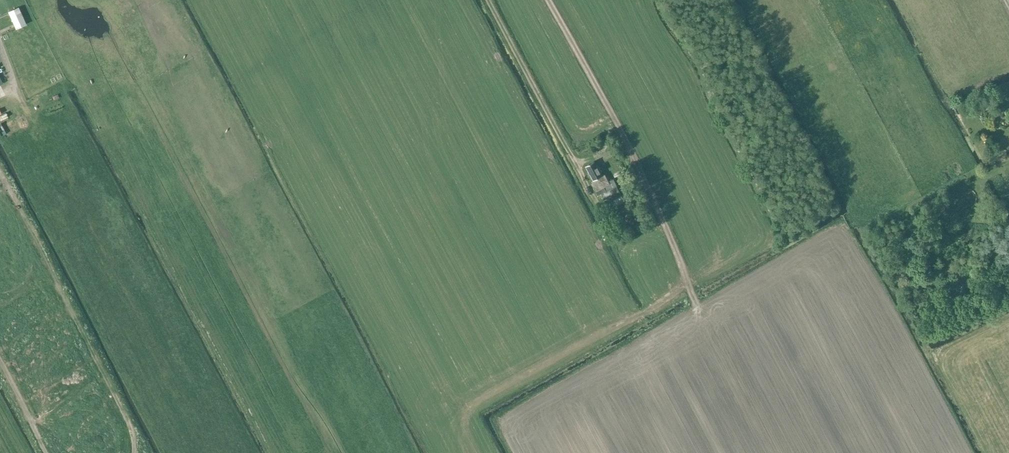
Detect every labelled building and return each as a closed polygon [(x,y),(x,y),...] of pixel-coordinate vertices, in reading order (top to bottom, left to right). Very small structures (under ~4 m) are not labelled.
[(27,25),(19,7),(9,12),(17,29),(27,25)] [(591,182),(599,196),(602,194),(607,203),(622,195),(617,186),(607,191),(605,188),(611,184),(605,174),(602,176),(595,162),(586,167),(594,181),(591,182)]
